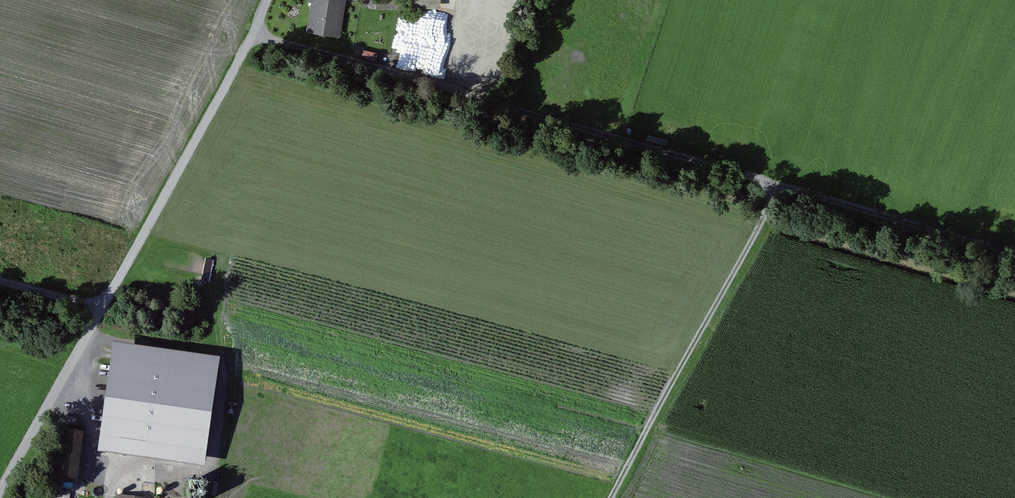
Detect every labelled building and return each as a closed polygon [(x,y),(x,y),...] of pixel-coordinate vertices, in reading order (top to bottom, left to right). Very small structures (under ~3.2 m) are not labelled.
[(305,10),(342,20),(347,0),(308,0),(305,10)] [(227,359),(120,342),(102,451),(210,468),(227,359)] [(70,431),(60,496),(74,497),(87,497),(90,480),(81,478),(88,433),(70,431)]
